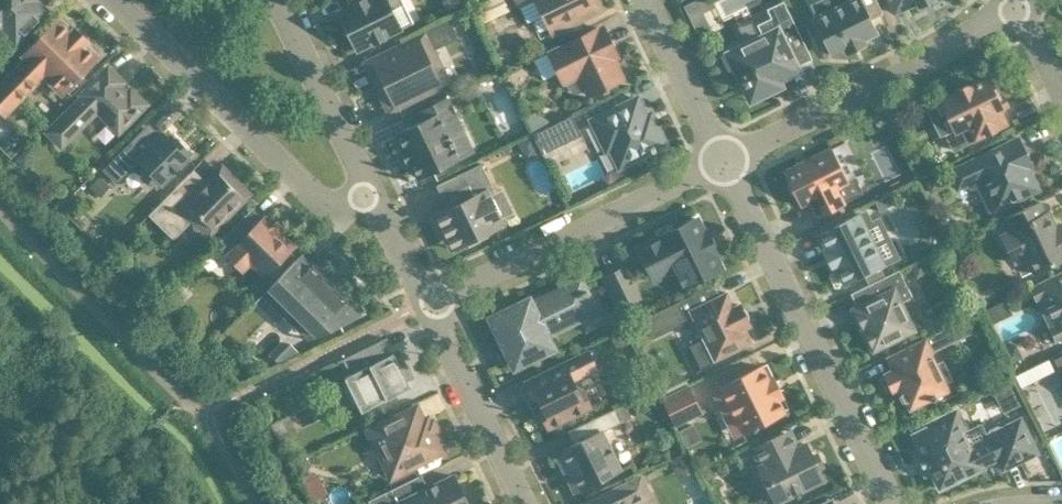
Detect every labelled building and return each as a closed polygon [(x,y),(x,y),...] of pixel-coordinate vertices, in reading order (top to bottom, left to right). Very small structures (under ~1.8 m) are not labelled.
[(3,28),(16,41),(48,8),(40,0),(0,0),(0,31),(3,28)] [(345,7),(339,10),(358,49),(401,28),(391,9),(398,5),(396,0),(348,0),(350,4),(345,7)] [(550,28),(555,25),(557,30),(603,8),(599,0),(536,0),(550,28)] [(724,51),(733,70),(736,68),(748,94),(745,95),(749,104),(786,86),(782,77),(799,69),(797,65),(812,57),(784,0),(782,0),(767,8),(771,16),(757,23),(762,32),(743,41),(724,51)] [(843,47),(846,53),(868,42),(865,36),(877,31),(870,19),(884,12),(878,0),(842,0),(844,3),(815,17),(816,20),(808,24),(818,43),(826,39),(832,53),(843,47)] [(895,11),(917,1),(918,3),(919,6),(922,5),(921,4),(929,0),(889,0),(895,11)] [(484,1),(471,7),(479,23),(491,17),(484,1)] [(693,1),(684,5),(691,18),(700,14),(693,1)] [(77,29),(74,26),(69,31),(60,22),(55,22),(23,54),(26,57),(0,84),(0,107),(6,112),(44,74),(62,92),(93,60),(94,55),(84,46),(89,41),(86,38),(84,40),(75,32),(77,29)] [(599,27),(579,36),(549,51),(564,81),(566,80),(568,85),(572,89),(577,91),(582,90),(586,88),(589,93),(601,87),(603,86),(610,82),(623,76),(614,57),(618,55),(603,25),(599,27)] [(423,34),(389,51),(369,61),(367,58),(363,60),(388,113),(393,110),(392,108),(446,81),(423,34)] [(479,60),(478,68),(495,71),(496,62),(488,56),(479,60)] [(108,66),(93,82),(82,93),(83,94),(48,130),(62,144),(98,109),(110,121),(113,117),(123,127),(146,103),(143,101),(146,99),(135,89),(133,91),(131,88),(128,91),(120,84),(123,81),(108,66)] [(501,70),(492,75),(494,80),(499,83),(506,79),(501,70)] [(1000,109),(1002,108),(1002,109),(1010,105),(1004,92),(999,95),(997,92),(1000,90),(994,77),(991,79),(989,75),(970,84),(969,83),(956,89),(957,90),(940,98),(949,115),(951,114),(957,126),(946,131),(954,148),(1007,122),(1000,109)] [(603,86),(601,87),(605,96),(615,91),(610,82),(603,86)] [(638,96),(596,117),(599,123),(596,128),(602,140),(607,140),(610,147),(618,143),(626,161),(661,145),(663,148),(671,144),(653,107),(649,109),(640,91),(636,93),(638,96)] [(420,175),(440,166),(460,156),(446,128),(460,121),(447,96),(420,109),(424,119),(398,132),(400,136),(399,137),(402,144),(404,143),(405,145),(400,147),(409,165),(413,163),(414,164),(412,165),(416,172),(418,171),(420,175)] [(873,117),(865,121),(874,140),(891,132),(888,125),(891,124),(885,111),(873,117)] [(533,133),(543,153),(582,133),(573,113),(533,133)] [(144,151),(133,140),(105,168),(117,180),(138,158),(147,167),(143,171),(157,184),(161,181),(162,182),(189,156),(187,154),(191,151),(176,136),(172,140),(164,131),(144,151)] [(531,136),(518,142),(526,159),(539,152),(531,136)] [(1019,136),(999,145),(949,170),(958,187),(984,174),(1000,207),(1039,188),(1028,166),(1032,164),(1019,136)] [(830,146),(847,179),(855,175),(864,171),(848,137),(830,146)] [(787,175),(791,182),(787,184),(792,194),(796,192),(802,204),(810,199),(818,215),(844,202),(844,201),(863,192),(855,175),(847,179),(833,152),(830,146),(784,169),(785,170),(787,175)] [(25,147),(15,158),(26,168),(32,162),(33,154),(25,147)] [(435,214),(451,246),(452,248),(470,239),(471,242),(487,234),(486,231),(503,223),(487,190),(494,187),(482,162),(437,184),(448,207),(435,214)] [(203,183),(191,171),(151,212),(164,225),(166,223),(175,233),(196,212),(214,229),(246,197),(242,192),(244,190),(237,183),(235,185),(229,180),(231,178),(224,171),(222,173),(218,168),(203,183)] [(935,173),(924,178),(931,192),(939,188),(939,181),(935,173)] [(101,175),(90,186),(100,196),(111,185),(101,175)] [(890,194),(877,201),(881,209),(894,203),(890,194)] [(1006,216),(1012,228),(1001,233),(1009,250),(1020,244),(1033,271),(1061,257),(1061,223),(1061,222),(1056,224),(1049,210),(1045,212),(1039,199),(1006,216)] [(868,208),(858,213),(883,264),(901,255),(880,213),(872,217),(868,208)] [(820,231),(828,248),(824,250),(833,268),(837,266),(845,282),(864,273),(883,264),(858,213),(820,231)] [(244,236),(233,226),(216,243),(227,254),(235,245),(265,274),(294,244),(265,215),(244,236)] [(677,269),(685,284),(721,266),(713,249),(714,248),(707,234),(706,234),(697,217),(661,235),(661,236),(639,247),(656,280),(677,269)] [(304,319),(318,333),(359,314),(299,255),(270,285),(291,307),(284,314),(296,327),(304,319)] [(923,259),(910,265),(916,278),(929,271),(923,259)] [(880,265),(864,273),(869,283),(884,275),(880,265)] [(607,276),(621,304),(638,296),(624,267),(607,276)] [(857,322),(860,321),(873,349),(915,329),(909,315),(906,316),(899,302),(913,295),(899,268),(884,275),(869,283),(851,292),(856,303),(849,306),(857,322)] [(1031,286),(1038,299),(1044,296),(1057,322),(1050,325),(1057,339),(1061,337),(1061,270),(1031,286)] [(511,353),(516,364),(552,346),(545,332),(590,310),(582,294),(589,291),(587,288),(585,289),(580,280),(542,299),(543,301),(532,306),(529,299),(493,317),(498,327),(496,328),(497,329),(499,328),(499,330),(498,331),(498,332),(500,331),(501,333),(499,334),(500,335),(501,334),(507,346),(506,347),(506,348),(508,347),(509,349),(507,350),(508,351),(509,350),(510,352),(509,353),(509,354),(511,353)] [(712,283),(642,318),(651,335),(700,311),(712,335),(706,338),(692,345),(701,363),(715,356),(716,358),(751,340),(744,326),(749,324),(739,302),(734,305),(727,291),(718,295),(712,283)] [(1005,300),(985,309),(991,321),(992,324),(1012,314),(1011,311),(1005,300)] [(966,316),(950,324),(957,339),(974,331),(966,316)] [(931,351),(957,339),(950,324),(924,337),(924,338),(931,351)] [(611,333),(618,348),(634,340),(627,325),(611,333)] [(387,336),(338,360),(338,361),(344,359),(351,373),(345,376),(362,410),(411,386),(409,379),(407,380),(395,359),(398,358),(395,351),(392,353),(384,339),(388,337),(387,336)] [(892,368),(884,372),(894,391),(900,388),(908,406),(910,408),(914,406),(932,398),(936,397),(937,399),(956,390),(949,375),(944,378),(931,351),(924,338),(906,346),(887,356),(892,368)] [(291,343),(276,358),(279,362),(300,352),(291,343)] [(1017,343),(1005,349),(1011,362),(1023,357),(1017,343)] [(525,380),(533,396),(534,398),(538,396),(543,408),(539,410),(548,427),(592,406),(583,388),(579,390),(574,378),(598,366),(589,349),(525,380)] [(1022,384),(1057,370),(1051,357),(1016,371),(1022,384)] [(762,364),(743,374),(720,385),(743,431),(752,426),(753,428),(759,425),(758,423),(785,410),(779,399),(785,396),(773,373),(768,375),(762,364)] [(994,368),(992,371),(995,376),(1002,373),(999,365),(998,366),(994,368)] [(684,373),(657,386),(663,397),(689,385),(689,384),(684,373)] [(1053,419),(1061,416),(1061,398),(1054,380),(1040,386),(1053,419)] [(663,397),(675,423),(701,411),(689,385),(663,397)] [(653,390),(643,395),(649,408),(655,409),(662,406),(653,390)] [(417,407),(397,416),(371,429),(392,474),(415,462),(442,449),(427,418),(423,420),(417,407)] [(616,407),(588,420),(568,430),(574,443),(555,452),(574,491),(621,468),(603,430),(623,420),(616,407)] [(925,476),(933,472),(940,487),(982,466),(981,464),(999,456),(1004,467),(1036,451),(1020,418),(1002,427),(998,425),(991,429),(989,433),(988,434),(990,437),(970,447),(962,431),(967,429),(957,409),(926,423),(928,428),(915,434),(922,448),(913,453),(925,476)] [(290,412),(278,418),(287,435),(299,429),(290,412)] [(278,418),(270,423),(278,439),(279,439),(287,435),(278,418)] [(791,428),(764,441),(753,446),(761,464),(759,466),(759,467),(754,469),(762,485),(772,481),(780,498),(824,477),(807,442),(800,445),(791,428)] [(687,450),(669,459),(672,466),(682,461),(688,473),(696,469),(687,450)] [(307,457),(294,464),(300,475),(308,471),(311,465),(307,457)] [(398,485),(420,474),(415,462),(392,474),(398,485)] [(711,463),(700,468),(706,480),(714,476),(714,470),(711,463)] [(319,474),(308,471),(300,475),(312,499),(328,491),(319,474)] [(401,483),(398,485),(370,498),(372,503),(469,503),(455,474),(427,487),(420,474),(401,483)] [(605,493),(585,502),(586,503),(645,503),(641,496),(650,492),(641,475),(605,493)]
